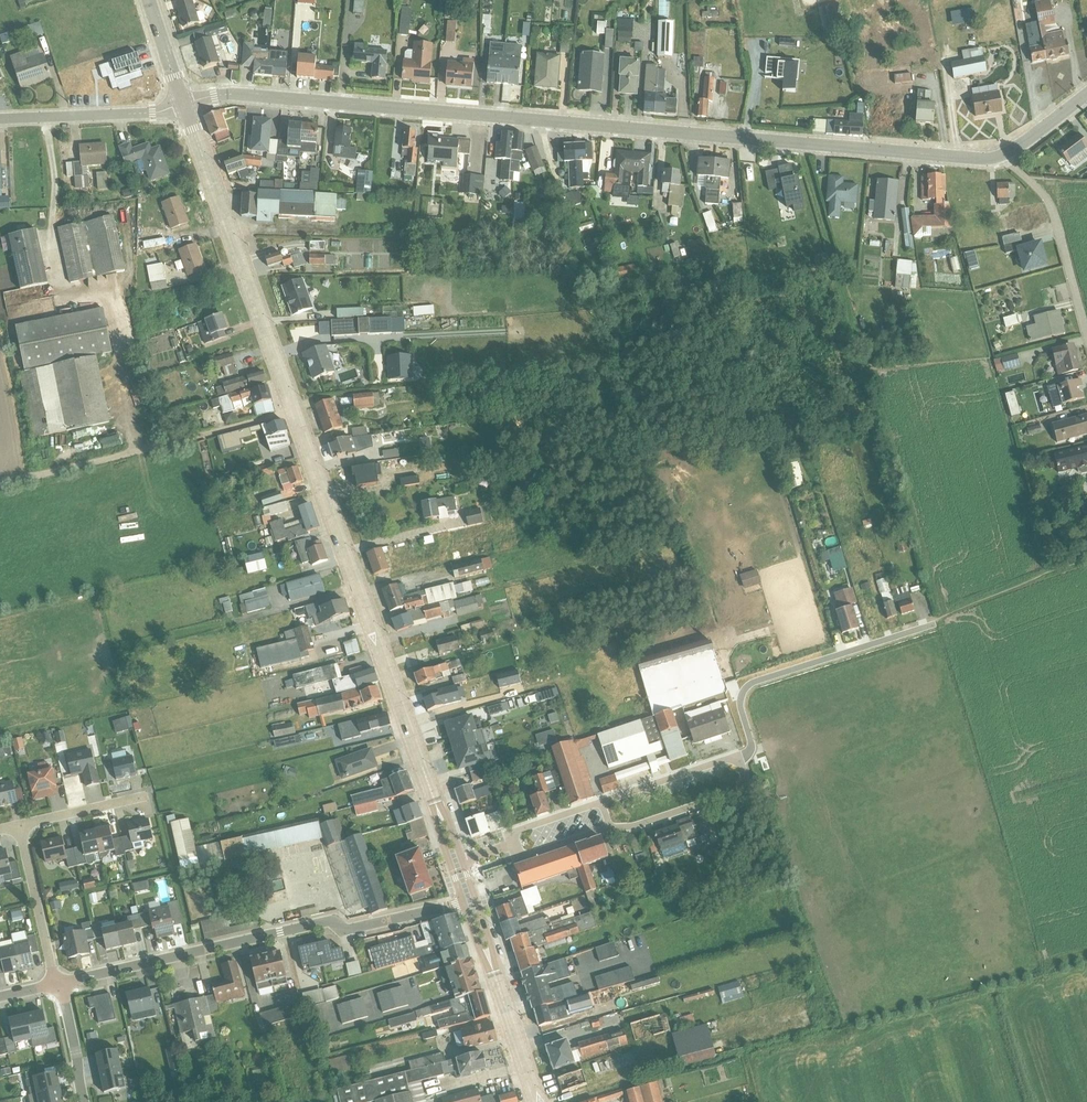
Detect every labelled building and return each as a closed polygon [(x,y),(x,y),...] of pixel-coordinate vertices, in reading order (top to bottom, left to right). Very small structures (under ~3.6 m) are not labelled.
[(20,10),(27,8),(24,0),(17,0),(20,10)] [(176,2),(184,27),(200,23),(200,22),(203,21),(205,17),(203,13),(200,12),(197,13),(193,0),(184,0),(176,2)] [(365,0),(355,0),(353,15),(364,15),(365,0)] [(671,15),(671,0),(658,0),(658,15),(671,15)] [(1049,0),(1034,3),(1038,22),(1046,61),(1050,60),(1052,61),(1057,60),(1058,58),(1069,56),(1065,32),(1062,33),(1056,26),(1054,26),(1049,0)] [(837,4),(822,7),(828,30),(842,26),(837,4)] [(289,6),(278,5),(276,24),(287,25),(289,6)] [(271,28),(273,11),(272,11),(272,9),(266,8),(265,11),(265,10),(263,27),(271,28)] [(409,36),(412,10),(402,8),(399,35),(409,36)] [(707,12),(702,12),(702,21),(706,21),(706,18),(718,18),(718,17),(720,17),(720,10),(718,10),(718,9),(711,9),(711,8),(707,8),(707,12)] [(227,20),(237,17),(235,10),(225,12),(227,20)] [(954,24),(954,26),(956,26),(956,27),(963,26),(961,13),(951,15),(953,24),(954,24)] [(632,39),(633,29),(632,29),(632,21),(619,20),(619,28),(618,28),(618,42),(631,43),(631,39),(632,39)] [(454,44),(456,22),(447,22),(446,43),(454,44)] [(523,22),(522,36),(529,36),(529,35),(530,23),(523,22)] [(598,22),(597,34),(606,35),(606,30),(607,23),(598,22)] [(672,58),(674,23),(658,22),(657,57),(672,58)] [(1033,64),(1046,61),(1038,22),(1025,25),(1033,64)] [(40,23),(28,26),(32,39),(44,35),(40,23)] [(226,24),(203,31),(206,40),(196,43),(204,68),(219,63),(214,46),(219,45),(216,36),(212,38),(211,37),(217,35),(218,37),(229,33),(226,24)] [(0,35),(0,37),(2,44),(22,38),(19,29),(0,35)] [(612,49),(614,31),(606,30),(606,35),(604,48),(612,49)] [(203,31),(193,34),(196,43),(206,40),(203,31)] [(970,44),(970,35),(962,35),(962,44),(970,44)] [(569,54),(570,40),(561,39),(560,53),(569,54)] [(270,51),(254,49),(255,44),(245,43),(243,67),(252,67),(252,65),(256,66),(255,75),(273,77),(274,64),(269,64),(270,51)] [(413,51),(408,51),(405,53),(403,80),(420,81),(420,83),(429,84),(432,44),(414,43),(413,51)] [(635,43),(634,51),(643,52),(643,43),(635,43)] [(372,79),(385,80),(387,51),(365,50),(366,45),(355,44),(353,63),(373,65),(372,79)] [(503,85),(506,45),(490,44),(487,83),(494,84),(503,85)] [(506,45),(503,85),(511,86),(511,85),(518,85),(518,86),(522,46),(508,45),(506,45)] [(950,63),(953,80),(987,73),(982,48),(961,52),(963,61),(950,63)] [(287,66),(290,66),(291,52),(270,50),(270,51),(269,64),(274,64),(273,77),(286,78),(287,66)] [(43,54),(26,60),(24,52),(11,56),(22,88),(51,78),(43,54)] [(601,92),(604,55),(582,53),(579,91),(592,93),(592,91),(601,92)] [(557,90),(560,56),(537,54),(534,88),(557,90)] [(314,80),(316,66),(317,58),(299,56),(299,58),(297,78),(314,80)] [(693,74),(695,74),(694,78),(700,78),(700,68),(703,68),(703,58),(694,58),(693,74)] [(798,61),(767,58),(765,73),(774,74),(774,80),(784,81),(783,92),(795,93),(798,61)] [(463,59),(462,63),(448,62),(446,86),(471,88),(474,60),(463,59)] [(639,61),(620,59),(619,77),(621,77),(620,94),(636,95),(639,61)] [(238,71),(239,64),(229,63),(228,70),(238,71)] [(316,66),(314,80),(333,82),(333,77),(339,78),(340,64),(332,63),(332,67),(316,66)] [(657,70),(658,66),(646,65),(644,96),(645,96),(644,113),(654,114),(657,70)] [(677,101),(666,100),(666,96),(664,96),(666,70),(657,70),(654,114),(676,116),(677,101)] [(238,83),(240,73),(232,72),(231,81),(238,83)] [(860,87),(860,90),(863,90),(863,89),(864,89),(864,86),(867,86),(865,72),(857,73),(859,87),(860,87)] [(708,102),(713,102),(715,73),(706,73),(705,78),(704,78),(703,101),(698,100),(697,117),(707,118),(708,102)] [(882,90),(895,89),(895,84),(913,83),(912,74),(894,76),(894,75),(880,76),(882,90)] [(957,88),(966,88),(965,79),(957,80),(957,88)] [(997,85),(972,90),(973,96),(972,96),(975,117),(1002,112),(999,92),(998,92),(997,85)] [(933,124),(935,104),(930,104),(932,92),(918,91),(915,123),(933,124)] [(826,135),(862,137),(864,104),(860,96),(856,100),(856,104),(858,104),(858,115),(849,114),(849,122),(827,121),(826,135)] [(238,108),(238,114),(239,114),(238,120),(245,120),(246,108),(238,108)] [(230,138),(227,130),(228,130),(222,114),(225,113),(225,109),(219,110),(220,112),(204,118),(211,136),(215,135),(218,144),(230,138)] [(277,162),(279,141),(269,140),(271,120),(254,119),(251,152),(267,153),(266,160),(277,162)] [(812,131),(812,133),(813,133),(826,135),(827,121),(813,120),(812,131)] [(301,150),(303,125),(289,124),(288,142),(279,141),(277,162),(278,162),(283,162),(287,163),(287,157),(300,158),(301,153),(301,150)] [(301,150),(301,153),(315,154),(318,126),(303,125),(301,150)] [(350,148),(351,141),(350,141),(351,130),(337,129),(334,158),(356,160),(357,149),(350,148)] [(415,177),(418,149),(415,149),(415,145),(416,132),(404,131),(403,141),(403,149),(409,149),(408,157),(407,164),(405,164),(404,180),(411,181),(412,176),(415,177)] [(509,175),(513,134),(502,133),(501,143),(497,143),(495,160),(502,160),(501,173),(500,181),(509,181),(509,175)] [(521,162),(524,135),(513,134),(509,175),(509,181),(513,182),(513,181),(519,181),(519,179),(520,173),(519,173),(520,162),(521,162)] [(1079,134),(1058,150),(1071,166),(1075,168),(1086,159),(1086,145),(1079,134)] [(444,141),(440,140),(440,136),(430,135),(428,163),(436,163),(436,162),(444,163),(443,167),(457,168),(458,154),(459,140),(458,140),(444,139),(444,141)] [(458,140),(459,140),(458,154),(470,155),(471,139),(458,138),(458,140)] [(80,146),(81,162),(66,163),(67,177),(75,177),(75,188),(89,187),(88,176),(87,167),(107,165),(105,144),(80,146)] [(148,180),(149,180),(150,181),(169,175),(159,148),(151,151),(149,145),(132,151),(130,144),(120,148),(126,165),(133,163),(137,175),(146,171),(147,173),(145,174),(148,180)] [(576,188),(584,188),(583,180),(588,180),(588,173),(583,174),(582,162),(592,161),(592,144),(574,145),(576,188)] [(564,152),(557,153),(558,162),(564,162),(564,163),(568,162),(568,175),(565,176),(565,181),(569,180),(569,189),(576,188),(574,145),(564,145),(564,152)] [(545,172),(544,168),(545,167),(536,146),(525,151),(533,172),(534,172),(536,176),(545,172)] [(631,173),(633,154),(617,152),(616,159),(613,161),(613,167),(614,169),(614,175),(606,175),(604,192),(629,194),(630,173),(631,173)] [(633,154),(631,173),(638,174),(638,177),(636,176),(636,184),(637,184),(637,187),(642,187),(642,194),(653,195),(653,188),(648,188),(649,174),(651,172),(651,166),(649,164),(650,155),(633,154)] [(2,197),(2,191),(3,191),(3,190),(9,190),(8,167),(1,167),(0,155),(0,197),(2,197)] [(278,162),(277,162),(266,160),(243,156),(224,163),(229,175),(238,172),(240,179),(249,176),(246,166),(273,170),(273,169),(278,169),(278,162)] [(715,161),(699,160),(698,177),(705,178),(705,188),(707,190),(705,204),(711,205),(712,190),(715,161)] [(712,190),(719,191),(720,180),(728,180),(730,163),(720,162),(715,161),(712,190)] [(791,163),(779,166),(788,208),(793,207),(794,211),(804,209),(802,195),(803,195),(801,188),(800,188),(798,177),(794,178),(791,163)] [(301,184),(300,191),(318,193),(320,170),(311,169),(310,184),(301,184)] [(107,171),(96,172),(97,190),(108,189),(107,171)] [(370,202),(373,172),(358,171),(356,194),(357,194),(357,200),(370,202)] [(664,171),(662,193),(669,194),(668,206),(672,207),(671,216),(678,216),(678,207),(682,208),(684,186),(679,185),(680,177),(678,177),(678,173),(664,171)] [(483,196),(484,176),(463,174),(462,184),(459,184),(459,194),(463,194),(462,199),(467,199),(467,195),(483,196)] [(953,229),(952,204),(948,204),(947,192),(945,192),(945,175),(922,176),(923,201),(936,201),(936,205),(934,205),(934,217),(913,217),(910,220),(914,238),(930,238),(948,238),(948,235),(956,235),(956,233),(955,233),(955,231),(955,229),(953,229)] [(841,220),(842,204),(856,206),(858,186),(843,184),(843,178),(828,177),(826,203),(828,203),(827,219),(841,220)] [(260,191),(283,192),(283,181),(275,180),(275,182),(261,181),(260,191)] [(873,213),(873,220),(894,222),(897,183),(878,181),(876,201),(869,201),(868,213),(873,213)] [(294,192),(294,183),(284,183),(284,191),(294,192)] [(1015,201),(1014,184),(996,185),(997,206),(1009,205),(1009,201),(1015,201)] [(504,199),(511,193),(506,187),(499,193),(504,199)] [(124,199),(133,196),(131,189),(122,191),(124,199)] [(279,216),(280,192),(243,190),(241,217),(248,217),(257,218),(257,223),(273,224),(273,215),(279,216)] [(719,191),(712,190),(711,205),(718,205),(719,191)] [(566,194),(560,197),(567,218),(574,216),(570,206),(576,204),(577,205),(583,203),(579,191),(573,194),(573,192),(566,194)] [(280,192),(279,216),(315,218),(315,221),(335,222),(335,219),(336,219),(336,209),(337,196),(328,196),(316,194),(298,193),(295,192),(294,192),(280,192)] [(337,196),(336,209),(346,210),(347,198),(337,196)] [(179,198),(161,204),(170,229),(188,223),(179,198)] [(9,209),(9,200),(0,201),(0,209),(9,209)] [(525,220),(525,203),(514,203),(514,220),(525,220)] [(734,223),(743,223),(741,204),(733,205),(734,223)] [(152,224),(151,209),(139,209),(140,224),(152,224)] [(909,209),(901,210),(906,250),(913,249),(912,238),(914,238),(910,220),(909,209)] [(709,234),(718,231),(711,211),(702,214),(709,234)] [(1004,246),(1021,242),(1020,235),(1038,230),(1036,221),(1027,223),(1026,220),(1028,219),(1026,211),(1008,215),(1011,227),(1005,229),(1007,236),(1002,237),(1004,246)] [(58,228),(70,284),(126,271),(114,216),(58,228)] [(579,233),(594,228),(592,222),(577,226),(579,233)] [(48,284),(36,230),(9,236),(21,291),(48,284)] [(596,236),(587,239),(590,249),(599,247),(596,236)] [(139,254),(167,249),(165,237),(137,242),(139,254)] [(325,251),(325,242),(309,241),(309,251),(325,251)] [(1021,242),(1004,246),(1006,254),(1017,251),(1018,257),(1017,257),(1016,260),(1017,263),(1019,265),(1020,265),(1022,272),(1046,265),(1040,244),(1023,249),(1021,242)] [(676,243),(670,245),(674,258),(681,256),(676,243)] [(187,277),(205,270),(196,245),(178,251),(187,277)] [(283,263),(284,267),(293,264),(294,268),(306,265),(301,250),(290,254),(290,255),(282,258),(280,253),(265,257),(268,267),(283,263)] [(974,252),(965,254),(969,270),(979,268),(974,252)] [(310,255),(309,265),(312,265),(312,269),(324,269),(324,265),(334,265),(334,255),(310,255)] [(957,256),(950,258),(953,272),(961,270),(957,256)] [(895,287),(916,289),(917,276),(911,275),(912,262),(897,261),(895,287)] [(168,288),(163,264),(147,266),(152,291),(168,288)] [(635,265),(618,269),(620,278),(636,275),(635,265)] [(293,316),(313,308),(303,279),(282,287),(293,316)] [(414,316),(434,314),(434,306),(413,308),(414,316)] [(103,308),(16,326),(25,372),(19,373),(32,439),(110,423),(96,356),(112,353),(103,308)] [(363,308),(337,310),(337,319),(364,317),(363,308)] [(1029,339),(1029,342),(1033,341),(1064,333),(1058,312),(1033,318),(1035,325),(1026,327),(1029,339)] [(198,323),(205,344),(225,337),(223,331),(227,329),(222,315),(198,323)] [(1003,318),(1005,328),(1019,324),(1017,315),(1003,318)] [(391,318),(332,321),(332,322),(325,322),(325,336),(332,336),(392,334),(391,330),(391,318)] [(402,318),(391,318),(391,330),(402,329),(402,318)] [(178,337),(172,338),(175,347),(181,346),(178,337)] [(189,354),(186,355),(188,362),(202,357),(200,351),(194,352),(191,345),(187,346),(189,354)] [(326,346),(303,354),(306,363),(308,362),(310,368),(309,368),(310,369),(314,380),(335,372),(332,362),(333,361),(333,360),(333,359),(333,358),(333,357),(333,356),(332,355),(331,354),(330,353),(329,353),(326,346)] [(1058,376),(1078,370),(1072,346),(1052,351),(1058,376)] [(232,353),(212,359),(216,370),(223,367),(226,377),(234,374),(231,365),(235,364),(232,353)] [(994,360),(997,372),(1021,366),(1017,353),(1001,358),(994,360)] [(193,372),(206,369),(205,361),(192,364),(193,372)] [(398,385),(410,383),(407,363),(395,365),(398,385)] [(218,396),(266,382),(263,372),(223,383),(223,386),(216,388),(218,396)] [(1079,372),(1069,374),(1071,381),(1080,379),(1079,372)] [(1053,409),(1065,405),(1065,404),(1084,399),(1082,394),(1079,392),(1078,388),(1082,387),(1080,380),(1060,385),(1060,384),(1047,387),(1053,409)] [(257,416),(274,411),(268,387),(252,392),(251,389),(230,395),(212,400),(214,409),(221,407),(222,413),(234,410),(234,411),(254,405),(257,416)] [(382,393),(373,394),(373,392),(347,395),(348,406),(351,405),(354,404),(354,410),(375,408),(374,407),(380,406),(379,398),(383,398),(382,393)] [(325,434),(343,427),(334,399),(315,406),(325,434)] [(236,413),(224,416),(226,424),(238,421),(236,413)] [(532,422),(547,420),(546,414),(531,416),(532,422)] [(1051,425),(1057,443),(1086,435),(1086,415),(1051,425)] [(265,425),(261,426),(271,452),(290,446),(286,433),(288,433),(287,432),(285,425),(283,421),(266,427),(265,425)] [(496,429),(509,427),(508,421),(495,422),(496,429)] [(1041,423),(1027,427),(1028,433),(1043,429),(1041,423)] [(219,435),(223,451),(255,442),(251,426),(219,435)] [(353,438),(368,436),(366,427),(351,429),(353,438)] [(396,430),(385,431),(386,440),(397,440),(396,430)] [(368,436),(353,438),(352,438),(351,436),(350,437),(350,438),(344,439),(328,444),(334,459),(347,454),(348,456),(356,453),(357,454),(358,454),(357,453),(373,448),(371,436),(368,436)] [(421,455),(431,454),(430,444),(420,445),(421,455)] [(1054,454),(1055,459),(1048,460),(1050,470),(1057,468),(1059,474),(1077,469),(1078,472),(1082,474),(1086,473),(1086,446),(1054,454)] [(399,448),(383,451),(384,459),(400,456),(399,448)] [(794,453),(781,457),(790,490),(804,486),(794,453)] [(375,462),(360,465),(361,475),(377,473),(375,462)] [(273,464),(258,468),(261,477),(276,473),(273,464)] [(293,485),(302,482),(298,467),(287,471),(287,473),(285,468),(277,471),(282,486),(284,491),(294,488),(293,485)] [(357,478),(353,468),(349,470),(348,468),(338,471),(343,486),(353,482),(352,479),(357,478)] [(455,485),(456,493),(468,491),(467,485),(471,485),(470,480),(466,481),(466,483),(455,485)] [(489,491),(482,493),(485,503),(492,501),(489,491)] [(280,492),(261,498),(263,507),(283,500),(280,492)] [(454,497),(422,503),(424,520),(439,518),(439,520),(449,518),(448,515),(457,514),(454,497)] [(272,523),(270,516),(289,512),(286,503),(262,508),(266,521),(264,522),(265,526),(270,524),(272,530),(270,530),(271,534),(274,543),(288,538),(289,541),(310,534),(309,532),(319,528),(310,505),(298,509),(302,520),(284,526),(282,520),(272,523)] [(480,508),(465,512),(468,527),(483,523),(480,508)] [(862,522),(864,529),(873,527),(871,519),(870,520),(868,514),(863,516),(864,521),(862,522)] [(253,518),(256,527),(261,526),(259,516),(253,518)] [(269,528),(262,530),(264,536),(271,534),(270,530),(269,528)] [(827,537),(829,547),(840,544),(838,535),(827,537)] [(434,543),(433,536),(424,538),(424,541),(421,541),(422,546),(434,543)] [(235,550),(231,537),(225,539),(228,552),(229,552),(230,555),(233,554),(233,551),(235,550)] [(272,537),(265,539),(267,546),(270,544),(271,546),(273,545),(273,544),(274,543),(272,537)] [(328,561),(321,541),(313,544),(311,539),(295,543),(302,564),(311,561),(312,566),(328,561)] [(905,543),(896,545),(899,554),(907,551),(905,543)] [(374,575),(394,568),(387,547),(367,554),(374,575)] [(840,548),(827,552),(833,572),(846,568),(840,548)] [(461,549),(453,549),(453,558),(461,558),(461,549)] [(263,553),(244,558),(248,575),(267,570),(263,553)] [(481,560),(452,567),(455,579),(492,568),(489,558),(481,560)] [(757,570),(740,575),(744,590),(762,584),(757,570)] [(877,581),(885,579),(883,573),(875,575),(877,581)] [(280,586),(283,597),(289,595),(291,602),(324,593),(320,575),(280,586)] [(885,579),(877,581),(876,582),(880,594),(881,594),(884,604),(882,604),(887,620),(897,616),(892,602),(894,601),(890,591),(886,579),(885,579)] [(892,592),(898,590),(895,580),(889,582),(892,592)] [(869,582),(861,584),(861,586),(863,591),(871,588),(869,582)] [(382,590),(390,612),(405,607),(406,611),(457,598),(456,594),(465,592),(462,584),(454,586),(453,583),(407,596),(402,583),(382,590)] [(898,590),(892,592),(896,605),(898,604),(902,615),(914,611),(907,586),(900,588),(902,594),(899,594),(898,590)] [(851,605),(857,603),(853,588),(834,593),(839,610),(835,611),(835,610),(842,634),(858,629),(851,605)] [(265,589),(239,597),(241,605),(240,606),(242,615),(270,607),(265,589)] [(448,601),(451,612),(455,611),(457,616),(479,610),(478,606),(483,604),(481,595),(475,596),(454,602),(453,600),(448,601)] [(229,597),(219,599),(220,605),(223,604),(225,614),(233,612),(229,597)] [(329,621),(349,614),(345,601),(328,607),(327,602),(297,612),(300,621),(314,616),(317,615),(317,618),(327,615),(329,621)] [(451,612),(448,601),(439,604),(439,603),(407,612),(408,615),(393,620),(397,632),(414,626),(413,622),(426,619),(426,620),(442,616),(442,615),(443,614),(444,619),(451,617),(450,613),(451,612)] [(461,627),(462,632),(472,629),(473,629),(485,626),(484,620),(471,623),(471,624),(461,627)] [(290,657),(315,650),(308,626),(283,633),(290,657)] [(482,641),(495,637),(493,629),(479,634),(482,641)] [(456,636),(436,641),(440,655),(460,650),(456,636)] [(653,657),(637,661),(652,715),(653,718),(672,711),(676,725),(681,723),(676,710),(682,708),(694,743),(699,741),(703,739),(704,742),(721,736),(720,734),(727,731),(728,734),(729,733),(723,714),(719,704),(728,701),(726,695),(727,691),(725,683),(711,640),(653,657)] [(273,643),(252,644),(252,658),(273,657),(273,643)] [(433,658),(428,646),(408,653),(412,665),(433,658)] [(451,675),(452,675),(450,670),(458,668),(456,661),(415,675),(418,686),(429,682),(430,684),(436,682),(435,680),(443,677),(444,678),(451,676),(451,675)] [(342,678),(338,664),(292,676),(293,677),(284,679),(286,689),(295,687),(296,690),(303,688),(303,691),(310,690),(310,687),(312,686),(315,699),(334,694),(334,695),(378,682),(374,669),(342,678)] [(502,689),(524,682),(520,669),(498,675),(502,689)] [(454,684),(467,681),(465,674),(452,678),(454,684)] [(489,677),(465,684),(469,697),(493,690),(489,677)] [(439,694),(423,700),(428,712),(460,702),(456,685),(438,691),(439,694)] [(364,705),(381,700),(377,688),(361,693),(359,689),(341,694),(341,695),(315,700),(316,701),(306,703),(309,718),(319,716),(319,717),(344,711),(345,712),(347,711),(347,710),(350,710),(350,711),(352,710),(352,709),(357,708),(357,709),(359,708),(359,707),(362,706),(362,707),(365,706),(364,705)] [(554,688),(535,694),(538,703),(555,698),(555,697),(556,696),(554,688)] [(518,698),(521,708),(526,706),(524,697),(518,698)] [(508,702),(488,708),(490,715),(510,709),(508,702)] [(473,709),(476,719),(490,715),(487,705),(473,709)] [(549,714),(552,723),(562,721),(559,711),(549,714)] [(672,711),(653,718),(640,721),(640,720),(597,735),(576,742),(575,740),(552,748),(571,806),(572,805),(587,800),(588,800),(588,799),(593,798),(594,797),(589,780),(590,779),(583,756),(581,757),(578,750),(590,746),(589,742),(599,739),(609,769),(647,756),(654,754),(662,751),(662,749),(665,748),(667,756),(656,760),(658,766),(687,757),(676,725),(672,711)] [(359,733),(390,725),(387,713),(337,727),(339,736),(359,731),(359,733)] [(452,738),(477,731),(473,717),(446,724),(449,734),(451,734),(452,738)] [(126,718),(113,722),(116,733),(130,729),(126,718)] [(293,723),(272,727),(274,738),(296,734),(293,723)] [(453,740),(451,740),(455,754),(457,753),(457,755),(487,746),(481,730),(477,731),(452,738),(453,740)] [(554,730),(536,736),(539,747),(557,741),(554,730)] [(55,733),(58,744),(66,742),(63,731),(55,733)] [(40,734),(42,744),(51,742),(49,733),(40,734)] [(95,756),(103,754),(98,733),(90,735),(95,756)] [(277,747),(304,741),(302,733),(275,739),(277,747)] [(375,754),(399,750),(396,736),(373,740),(375,754)] [(458,756),(455,756),(459,770),(461,769),(468,767),(470,773),(485,768),(484,763),(487,762),(484,754),(489,752),(487,746),(457,755),(458,756)] [(11,747),(0,749),(0,758),(12,756),(11,753),(13,752),(11,747)] [(91,749),(66,755),(71,776),(84,774),(87,787),(99,784),(91,749)] [(370,750),(335,762),(341,779),(376,766),(370,750)] [(110,753),(103,754),(105,762),(112,760),(110,753)] [(658,766),(656,760),(654,754),(647,756),(649,762),(651,769),(653,774),(654,774),(660,772),(658,766)] [(137,776),(132,756),(112,760),(116,780),(137,776)] [(51,765),(48,766),(47,762),(38,764),(39,770),(29,772),(35,799),(42,797),(43,797),(43,796),(43,795),(57,792),(51,765)] [(599,780),(604,794),(620,789),(617,780),(651,769),(649,762),(614,775),(599,780)] [(288,776),(295,778),(298,770),(291,768),(288,776)] [(488,778),(485,768),(470,773),(473,782),(488,778)] [(549,803),(546,793),(556,790),(552,777),(555,776),(553,771),(533,778),(539,795),(531,798),(531,797),(530,797),(537,817),(550,812),(547,804),(549,803)] [(396,797),(414,791),(407,772),(381,781),(383,788),(361,793),(363,799),(354,801),(355,807),(376,801),(389,799),(389,798),(396,797)] [(17,803),(14,790),(12,781),(6,782),(5,781),(0,782),(0,807),(17,803)] [(493,795),(490,786),(473,791),(471,785),(455,790),(460,806),(493,795)] [(69,788),(69,800),(86,799),(85,787),(69,788)] [(21,788),(14,790),(17,803),(24,801),(21,788)] [(379,811),(376,801),(355,807),(354,807),(357,816),(379,811)] [(335,802),(323,806),(324,813),(337,810),(335,802)] [(403,814),(390,818),(392,827),(409,823),(423,819),(419,809),(417,803),(401,809),(403,814)] [(347,844),(369,908),(372,915),(388,910),(362,835),(346,840),(336,811),(330,812),(333,821),(320,825),(318,819),(242,836),(242,838),(221,843),(221,842),(195,848),(188,819),(176,822),(175,815),(167,817),(168,824),(171,824),(181,870),(184,870),(184,873),(187,886),(209,880),(207,867),(198,870),(197,867),(199,866),(205,865),(225,860),(225,861),(324,838),(327,848),(328,847),(329,847),(331,849),(347,844)] [(474,838),(504,828),(499,812),(485,816),(485,815),(466,821),(471,837),(474,838)] [(691,821),(690,818),(676,822),(678,826),(664,831),(663,829),(654,832),(661,852),(684,844),(684,842),(696,838),(695,833),(708,829),(704,816),(691,821)] [(409,843),(429,836),(423,819),(409,823),(412,832),(406,834),(408,841),(399,844),(402,852),(394,855),(396,859),(410,896),(429,890),(433,888),(423,862),(424,862),(420,850),(419,850),(418,847),(412,850),(409,843)] [(121,838),(124,852),(134,850),(133,844),(153,839),(149,820),(139,822),(139,821),(127,823),(130,836),(121,838)] [(124,852),(121,838),(113,840),(110,827),(95,831),(101,859),(107,857),(110,852),(115,851),(116,857),(125,855),(124,852)] [(100,859),(101,859),(95,831),(85,833),(85,834),(80,835),(83,847),(74,849),(78,866),(86,864),(89,865),(93,864),(94,862),(100,860),(100,859)] [(631,841),(635,854),(647,850),(643,837),(631,841)] [(78,866),(74,849),(65,851),(62,838),(41,843),(45,862),(60,859),(61,861),(67,860),(68,868),(78,866)] [(601,838),(576,846),(582,867),(577,869),(580,877),(586,893),(590,891),(597,890),(589,865),(608,859),(601,838)] [(329,847),(328,847),(351,915),(369,908),(347,844),(331,849),(329,847)] [(582,867),(576,846),(516,866),(515,866),(515,867),(515,868),(521,886),(521,887),(522,887),(522,888),(537,882),(538,885),(546,882),(545,880),(560,875),(560,877),(568,874),(570,881),(580,877),(577,869),(582,867)] [(6,883),(13,881),(21,879),(17,862),(9,864),(6,851),(0,852),(0,878),(5,877),(6,883)] [(132,853),(127,854),(129,861),(127,862),(129,871),(136,869),(132,853)] [(606,884),(617,881),(613,869),(602,873),(606,884)] [(94,878),(83,880),(85,890),(96,888),(94,878)] [(70,882),(71,890),(79,888),(78,880),(70,882)] [(148,881),(133,885),(135,893),(150,890),(148,881)] [(517,919),(535,912),(533,907),(540,904),(540,902),(552,898),(547,884),(537,888),(537,887),(523,892),(525,897),(509,902),(510,905),(496,910),(501,925),(517,919)] [(117,890),(110,892),(111,900),(118,899),(117,890)] [(429,892),(429,890),(410,896),(413,903),(427,898),(425,893),(429,892)] [(89,895),(91,904),(98,902),(96,893),(89,895)] [(586,894),(573,899),(576,911),(590,906),(586,894)] [(57,899),(51,900),(52,903),(50,903),(51,911),(62,908),(60,901),(57,901),(57,899)] [(177,901),(167,904),(168,907),(169,907),(173,926),(183,924),(177,901)] [(297,905),(284,908),(287,921),(300,918),(297,905)] [(142,928),(139,915),(137,906),(131,908),(133,916),(127,917),(129,924),(117,926),(122,947),(137,943),(134,930),(142,928)] [(318,906),(300,910),(302,918),(320,914),(318,906)] [(139,915),(142,928),(152,926),(153,930),(155,930),(157,939),(175,934),(173,926),(169,907),(168,907),(158,909),(150,911),(149,911),(149,912),(139,915)] [(21,908),(10,910),(13,922),(23,920),(21,908)] [(22,911),(24,919),(31,918),(29,909),(22,911)] [(515,954),(538,947),(544,945),(568,937),(597,927),(592,912),(575,918),(511,940),(515,954)] [(465,944),(456,914),(420,924),(424,941),(414,944),(412,936),(370,948),(375,964),(371,965),(372,971),(423,956),(465,944)] [(511,940),(575,918),(573,914),(560,918),(561,919),(550,923),(548,916),(519,926),(517,919),(501,925),(506,941),(511,940)] [(227,916),(201,922),(205,940),(251,929),(262,927),(260,921),(230,928),(227,916)] [(122,947),(117,926),(115,921),(101,924),(101,923),(92,925),(95,939),(103,937),(106,950),(122,947)] [(95,939),(92,925),(91,922),(81,924),(83,931),(63,935),(69,959),(89,954),(86,941),(95,939)] [(35,935),(27,937),(26,933),(12,936),(13,940),(19,970),(34,967),(31,954),(39,952),(35,935)] [(568,937),(544,945),(546,950),(570,942),(568,937)] [(13,940),(0,943),(0,961),(1,961),(4,973),(4,974),(19,970),(13,940)] [(318,944),(323,967),(346,962),(343,949),(338,950),(330,941),(318,944)] [(600,962),(618,956),(614,942),(595,949),(600,962)] [(323,967),(318,944),(298,949),(304,972),(323,967)] [(423,974),(439,969),(470,959),(465,944),(423,956),(426,969),(422,970),(423,974)] [(521,973),(543,966),(538,947),(515,954),(521,973)] [(250,959),(258,990),(288,984),(280,952),(250,959)] [(543,966),(521,973),(522,976),(522,975),(526,990),(526,991),(527,994),(529,996),(530,1000),(531,1000),(533,1010),(578,997),(573,982),(550,990),(549,987),(548,984),(571,977),(565,958),(543,966)] [(351,975),(364,972),(360,959),(348,962),(351,975)] [(470,959),(439,969),(447,994),(452,992),(456,990),(457,992),(453,993),(454,995),(455,997),(462,995),(463,997),(473,994),(481,992),(479,988),(478,984),(470,959)] [(206,997),(211,1015),(221,1013),(218,1003),(244,997),(235,963),(223,966),(227,980),(211,984),(215,995),(206,997)] [(599,990),(635,980),(631,966),(595,977),(599,990)] [(648,977),(630,983),(631,986),(630,986),(632,991),(659,983),(658,978),(650,981),(648,977)] [(722,1004),(744,997),(740,981),(718,988),(722,1004)] [(336,986),(322,990),(326,1002),(339,998),(336,986)] [(403,987),(377,994),(382,1013),(409,1006),(403,987)] [(684,1003),(715,994),(713,989),(683,998),(684,1003)] [(132,1017),(155,1012),(150,990),(126,995),(132,1017)] [(491,1016),(483,991),(473,995),(388,1021),(391,1029),(417,1021),(416,1018),(422,1016),(423,1017),(452,1008),(455,1016),(437,1021),(440,1029),(476,1020),(491,1016)] [(110,994),(88,999),(90,1009),(95,1008),(99,1024),(116,1020),(110,994)] [(552,1023),(550,1016),(569,1010),(570,1014),(592,1008),(588,994),(578,997),(534,1010),(539,1027),(552,1023)] [(209,1039),(216,1037),(211,1015),(206,997),(199,999),(200,1001),(209,1039)] [(188,1001),(165,1007),(166,1011),(175,1008),(181,1034),(193,1031),(196,1043),(209,1040),(209,1039),(200,1001),(199,999),(188,1001)] [(363,999),(337,1006),(342,1025),(368,1017),(363,999)] [(263,1027),(302,1016),(298,1003),(260,1014),(263,1027)] [(791,1007),(793,1013),(804,1009),(802,1003),(791,1007)] [(47,1029),(43,1012),(26,1016),(32,1041),(34,1048),(57,1043),(54,1028),(47,1029)] [(155,1012),(132,1017),(133,1021),(156,1016),(155,1012)] [(677,1028),(682,1027),(682,1028),(695,1024),(692,1014),(686,1016),(685,1012),(673,1015),(677,1028)] [(660,1015),(630,1024),(636,1043),(665,1034),(660,1015)] [(4,1039),(7,1054),(17,1052),(16,1044),(32,1041),(26,1016),(17,1018),(18,1019),(9,1021),(13,1037),(4,1039)] [(593,1028),(600,1026),(600,1024),(604,1023),(603,1017),(598,1019),(592,1021),(591,1020),(565,1029),(566,1032),(582,1027),(582,1028),(592,1025),(593,1028)] [(457,1046),(459,1047),(464,1046),(465,1050),(497,1042),(492,1023),(454,1033),(457,1046)] [(680,1067),(716,1057),(707,1024),(671,1034),(680,1067)] [(98,1030),(89,1031),(89,1039),(98,1039),(98,1030)] [(423,1040),(438,1037),(435,1030),(422,1034),(423,1040)] [(546,1047),(554,1070),(575,1063),(580,1061),(579,1058),(582,1057),(582,1059),(628,1045),(624,1030),(578,1043),(579,1047),(571,1050),(568,1040),(546,1047)] [(176,1047),(166,1050),(174,1087),(181,1085),(180,1077),(182,1077),(176,1047)] [(100,1074),(122,1069),(117,1050),(96,1055),(100,1074)] [(411,1071),(446,1062),(443,1052),(409,1061),(411,1071)] [(333,1075),(360,1068),(356,1053),(329,1060),(333,1075)] [(411,1071),(337,1090),(337,1091),(332,1092),(335,1101),(373,1101),(375,1101),(426,1101),(421,1081),(454,1073),(456,1078),(460,1077),(461,1080),(473,1076),(473,1074),(486,1069),(482,1053),(446,1062),(411,1071)] [(10,1068),(1,1071),(2,1077),(11,1075),(10,1068)] [(122,1069),(100,1074),(104,1093),(126,1089),(122,1069)] [(31,1095),(61,1089),(60,1088),(59,1082),(58,1082),(56,1073),(43,1076),(42,1070),(26,1073),(27,1080),(32,1079),(34,1087),(29,1089),(31,1095)] [(357,1081),(371,1077),(369,1070),(355,1074),(357,1081)] [(135,1071),(127,1073),(129,1080),(130,1079),(132,1087),(138,1086),(135,1071)] [(582,1071),(557,1080),(562,1094),(587,1086),(582,1071)] [(658,1082),(624,1091),(627,1101),(663,1101),(658,1082)] [(31,1095),(28,1096),(30,1101),(62,1101),(62,1099),(63,1099),(61,1089),(31,1095)] [(480,1098),(478,1089),(441,1099),(442,1101),(481,1101),(480,1098)] [(594,1099),(594,1100),(595,1101),(604,1101),(623,1095),(622,1090),(594,1099)] [(481,1101),(517,1101),(515,1092),(499,1096),(499,1093),(480,1098),(481,1101)]
